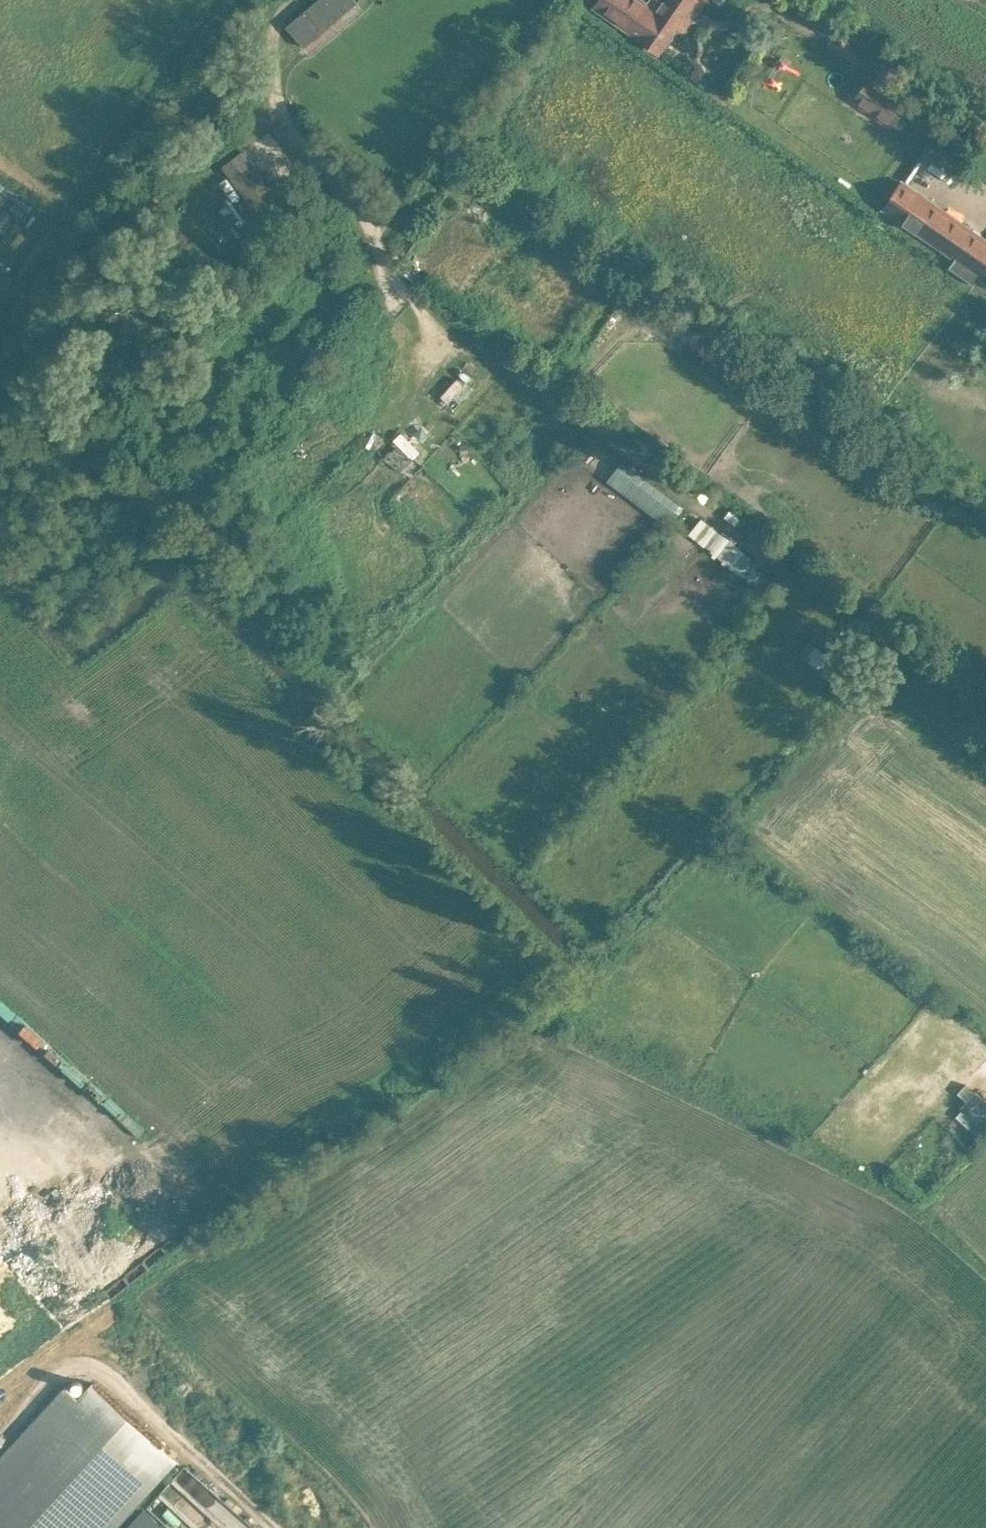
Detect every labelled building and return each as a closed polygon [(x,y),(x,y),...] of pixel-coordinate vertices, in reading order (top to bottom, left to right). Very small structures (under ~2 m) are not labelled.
[(303,46),(357,1),(356,0),(318,0),(286,26),(303,46)] [(595,7),(630,32),(651,46),(670,19),(684,29),(704,0),(652,0),(649,4),(643,0),(600,0),(595,7)] [(856,98),(893,123),(907,102),(870,77),(856,98)] [(242,151),(222,166),(261,218),(282,203),(242,151)] [(903,180),(884,207),(985,279),(985,239),(903,180)] [(412,457),(419,449),(398,431),(391,439),(412,457)] [(605,479),(665,521),(680,500),(619,458),(605,479)] [(768,572),(701,516),(688,532),(755,587),(768,572)] [(953,1115),(975,1133),(985,1120),(985,1100),(973,1090),(953,1115)] [(0,1458),(0,1527),(114,1527),(176,1460),(92,1383),(78,1398),(66,1386),(0,1458)] [(125,1527),(168,1527),(145,1507),(125,1527)]
